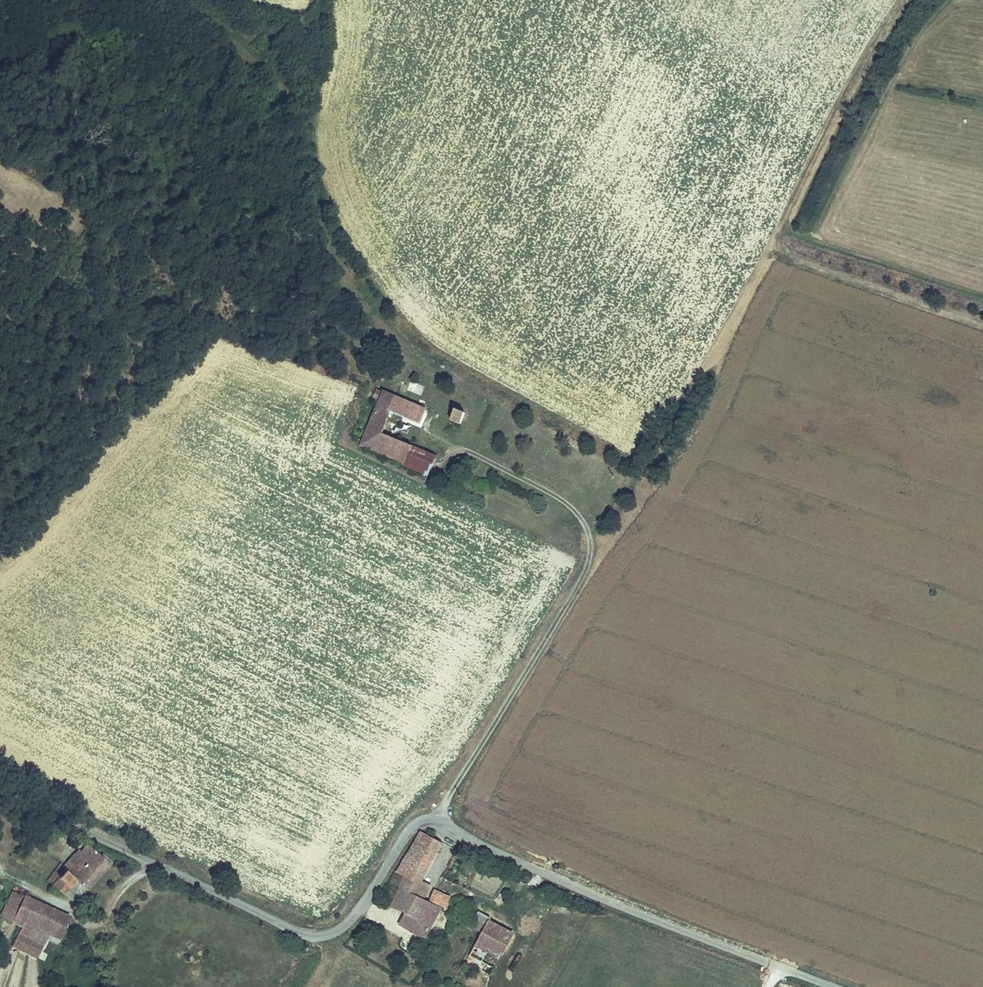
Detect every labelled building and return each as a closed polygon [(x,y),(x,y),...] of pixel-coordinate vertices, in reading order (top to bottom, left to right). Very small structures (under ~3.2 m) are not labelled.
[(372,400),(379,403),(383,392),(377,389),(372,400)] [(387,436),(382,433),(391,412),(420,425),(426,410),(383,392),(379,403),(361,445),(375,450),(374,453),(379,456),(387,436)] [(450,420),(460,424),(465,413),(455,409),(450,420)] [(428,476),(436,456),(387,436),(379,456),(428,476)] [(429,900),(434,890),(423,884),(444,841),(421,830),(396,870),(407,875),(392,904),(406,911),(399,925),(428,939),(443,907),(429,900)] [(79,851),(76,855),(78,857),(67,869),(65,867),(54,885),(64,894),(69,887),(79,895),(85,888),(86,890),(110,863),(88,845),(81,853),(79,851)] [(78,857),(76,855),(65,867),(67,869),(78,857)] [(49,881),(54,885),(65,867),(62,864),(49,881)] [(443,907),(446,908),(451,898),(434,890),(429,900),(443,907)] [(13,892),(2,914),(14,919),(24,897),(13,892)] [(24,897),(14,919),(23,924),(48,935),(59,940),(70,917),(24,897)] [(471,927),(482,933),(488,921),(490,918),(479,912),(471,927)] [(493,968),(512,934),(488,921),(482,933),(470,956),(493,968)] [(13,947),(37,958),(48,935),(23,924),(13,947)]
